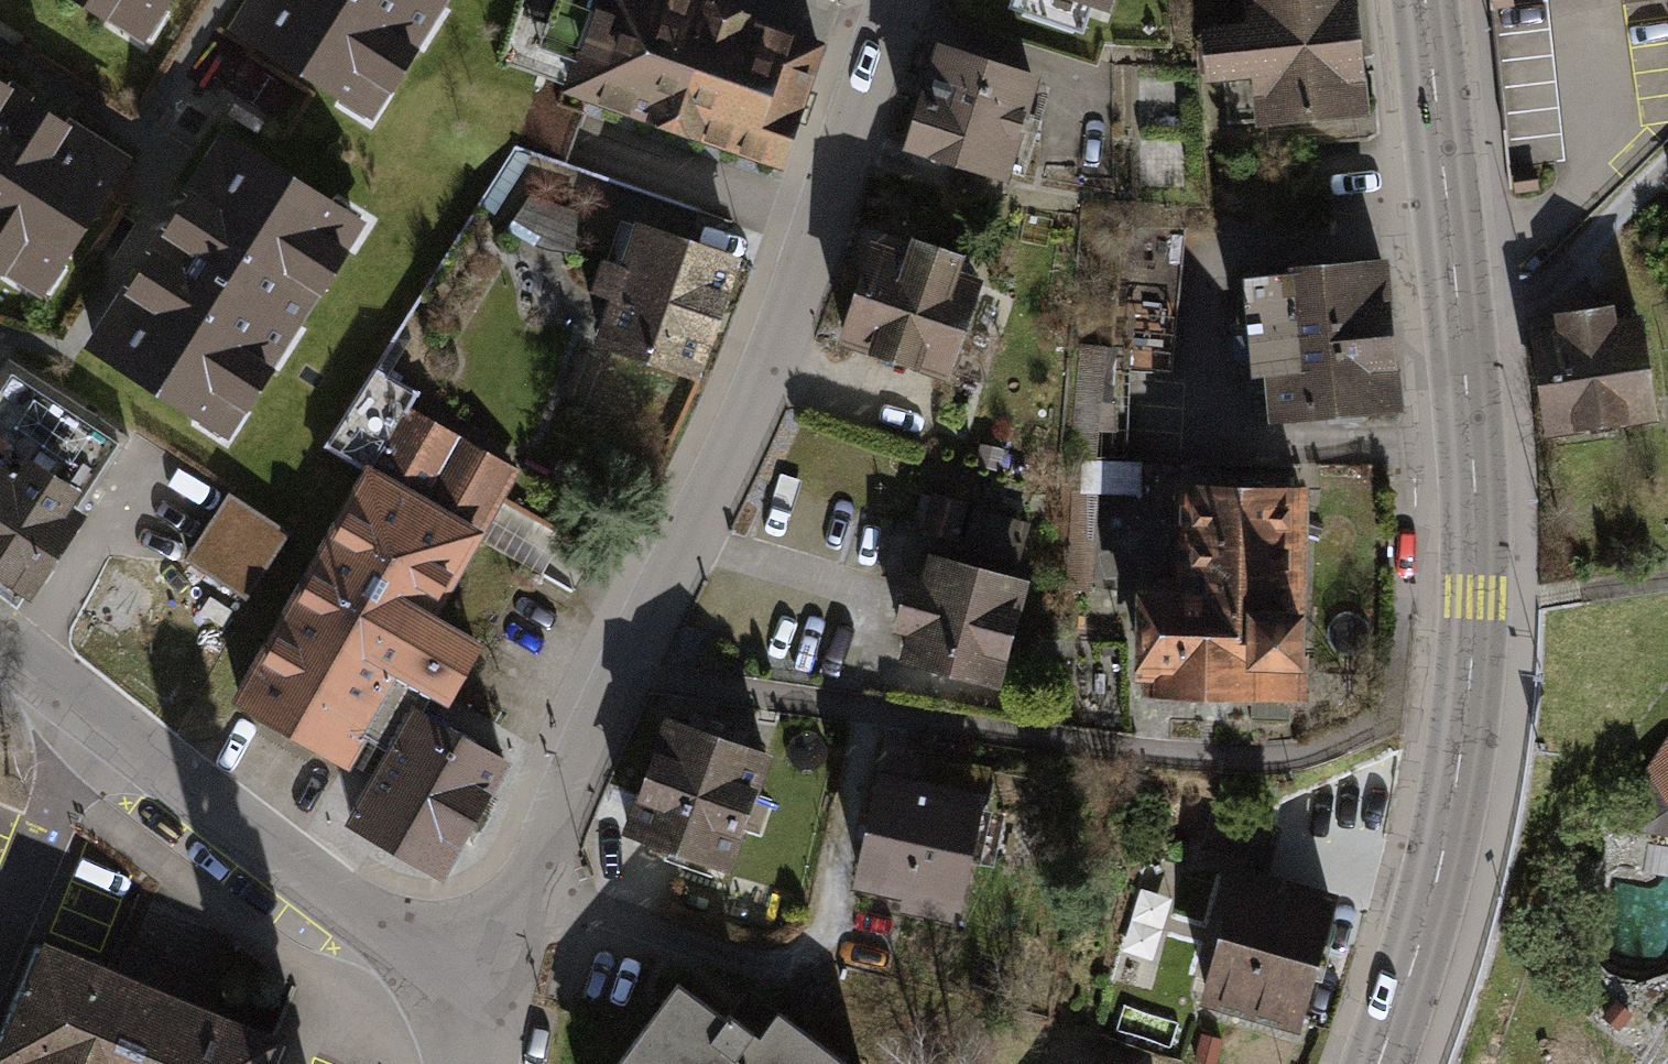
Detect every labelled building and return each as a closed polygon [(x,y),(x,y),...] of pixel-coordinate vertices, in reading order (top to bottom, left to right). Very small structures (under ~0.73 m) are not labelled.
[(148,52),(182,0),(68,0),(148,52)] [(229,39),(373,130),(455,0),(254,0),(229,39)] [(667,0),(608,0),(606,5),(593,0),(528,0),(505,63),(576,88),(571,100),(778,174),(821,56),(667,0)] [(1113,18),(1119,0),(1058,0),(1113,18)] [(1243,28),(1201,32),(1206,91),(1225,89),(1228,125),(1258,122),(1259,136),(1372,126),(1361,0),(1241,0),(1243,28)] [(1044,85),(942,54),(908,162),(1011,193),(1044,85)] [(0,81),(0,280),(46,310),(63,284),(137,170),(44,110),(0,81)] [(366,234),(220,140),(83,353),(223,445),(366,234)] [(531,198),(510,233),(524,243),(539,251),(558,255),(576,257),(578,216),(531,198)] [(1172,375),(1182,230),(1136,227),(1125,372),(1172,375)] [(742,267),(637,230),(622,273),(602,266),(590,301),(612,309),(596,353),(698,389),(742,267)] [(909,263),(874,251),(839,354),(951,392),(985,290),(963,283),(968,267),(913,248),(909,263)] [(1388,273),(1246,285),(1255,392),(1269,391),(1273,432),(1401,421),(1388,273)] [(1559,339),(1534,343),(1550,449),(1662,431),(1646,324),(1622,328),(1620,315),(1556,324),(1559,339)] [(1109,347),(1080,345),(1069,458),(1097,461),(1109,347)] [(9,366),(0,379),(0,594),(30,613),(87,526),(77,519),(127,442),(9,366)] [(360,465),(484,535),(504,497),(516,471),(414,414),(425,395),(374,367),(328,448),(360,465)] [(1143,466),(1079,462),(1077,495),(1099,496),(1141,499),(1143,466)] [(353,825),(441,875),(505,762),(425,717),(430,709),(448,719),(482,658),(431,629),(484,535),(360,465),(222,710),(351,783),(357,772),(377,783),(353,825)] [(1091,593),(1099,496),(1077,495),(1071,495),(1063,590),(1091,593)] [(1315,497),(1179,495),(1177,607),(1141,606),(1140,692),(1158,693),(1158,706),(1251,708),(1251,725),(1292,725),(1292,709),(1311,709),(1315,497)] [(504,497),(484,535),(549,568),(568,530),(504,497)] [(970,506),(933,497),(923,536),(960,546),(970,506)] [(286,537),(226,498),(184,564),(244,602),(286,537)] [(1031,526),(975,511),(963,553),(1020,569),(1031,526)] [(1033,593),(930,566),(925,589),(910,585),(894,644),(908,647),(900,674),(1004,701),(1033,593)] [(772,770),(664,731),(622,846),(730,885),(772,770)] [(1644,776),(1667,809),(1667,739),(1644,776)] [(919,790),(880,782),(855,899),(904,910),(902,920),(954,932),(956,921),(964,923),(989,805),(984,804),(991,770),(926,756),(919,790)] [(1282,830),(1214,811),(1202,856),(1270,874),(1282,830)] [(1343,907),(1241,878),(1203,1016),(1305,1045),(1343,907)] [(282,1031),(43,932),(0,1035),(0,1054),(6,1057),(4,1063),(268,1063),(282,1031)] [(680,999),(631,1063),(815,1063),(781,1039),(764,1062),(680,999)] [(1617,1002),(1602,1019),(1620,1034),(1634,1017),(1617,1002)] [(1202,1036),(1194,1062),(1200,1063),(1216,1063),(1223,1042),(1202,1036)]
